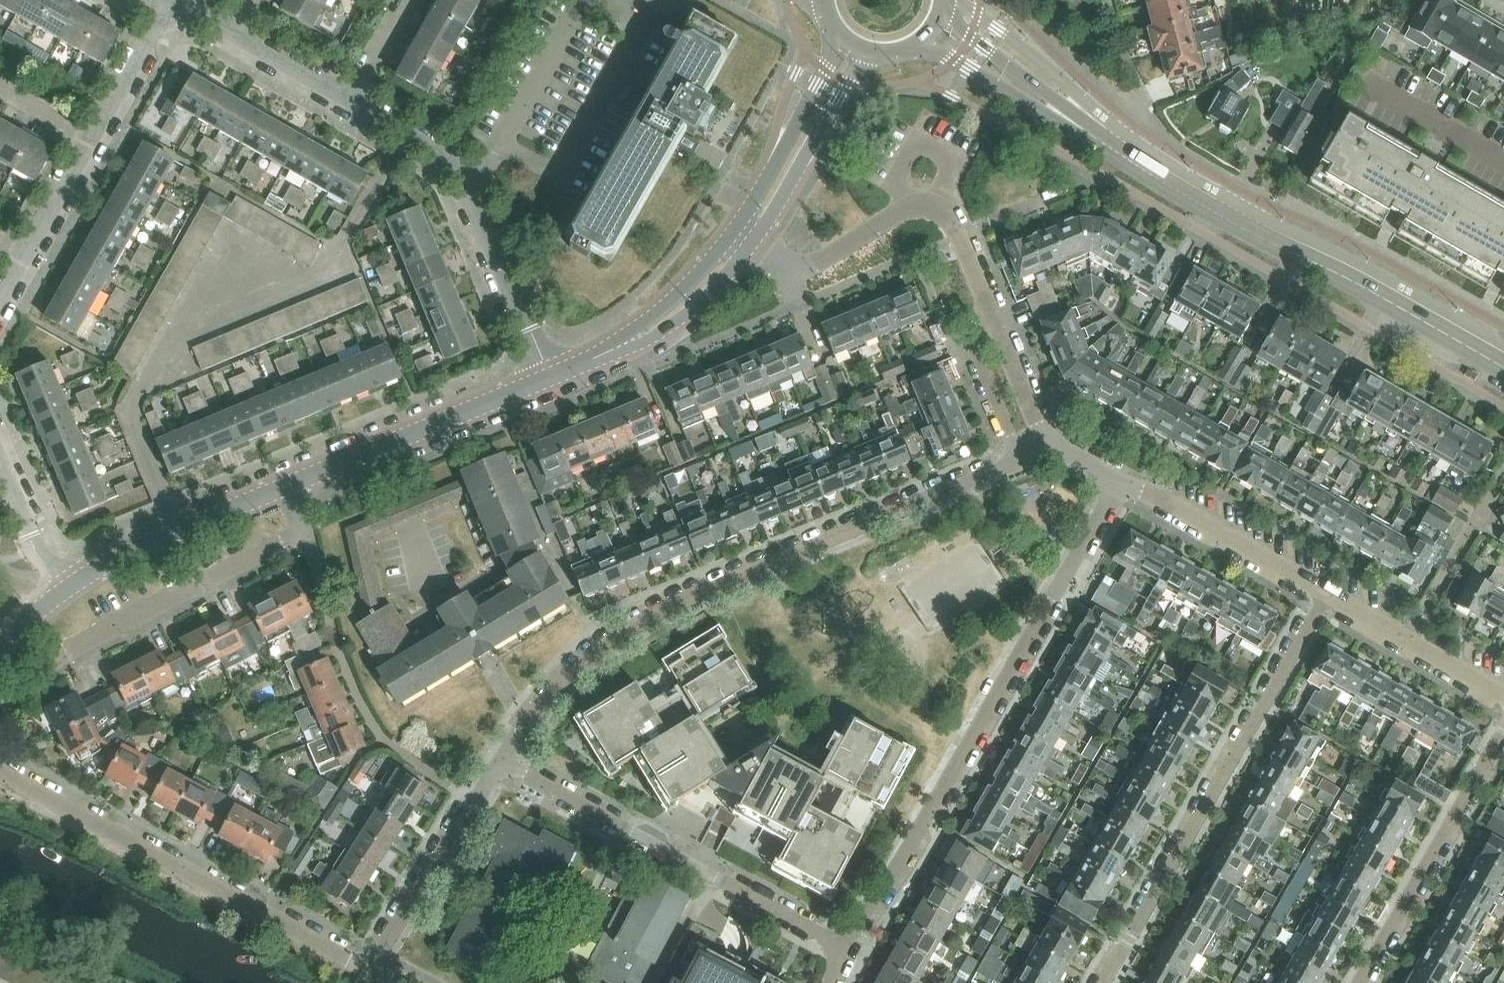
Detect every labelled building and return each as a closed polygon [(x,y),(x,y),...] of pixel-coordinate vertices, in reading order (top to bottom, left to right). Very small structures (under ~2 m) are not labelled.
[(16,15),(24,0),(0,0),(0,6),(16,15)] [(53,0),(24,0),(16,15),(38,27),(53,0)] [(62,0),(53,0),(38,27),(59,40),(77,9),(62,0)] [(315,0),(287,0),(281,10),(312,28),(325,6),(315,0)] [(434,10),(465,28),(477,6),(465,0),(439,0),(434,10)] [(1155,29),(1207,16),(1205,9),(1195,11),(1194,7),(1190,8),(1188,0),(1165,0),(1149,5),(1155,29)] [(1424,4),(1410,29),(1405,37),(1427,49),(1432,40),(1452,5),(1453,4),(1445,0),(1427,0),(1424,4)] [(1432,40),(1451,51),(1474,11),(1462,4),(1459,9),(1452,5),(1432,40)] [(1332,8),(1331,17),(1335,18),(1343,15),(1343,9),(1332,8)] [(99,21),(77,9),(59,40),(81,52),(99,21)] [(434,10),(421,32),(452,50),(465,28),(434,10)] [(1451,51),(1471,63),(1491,28),(1483,23),(1486,18),(1474,11),(1451,51)] [(1307,15),(1296,15),(1298,33),(1308,29),(1307,15)] [(1327,16),(1307,15),(1308,29),(1327,21),(1327,16)] [(676,47),(647,97),(626,85),(624,85),(623,86),(622,87),(621,88),(620,89),(621,92),(621,93),(629,97),(627,100),(636,105),(637,102),(643,105),(568,237),(574,240),(570,247),(571,248),(587,257),(591,250),(610,261),(672,153),(663,148),(666,142),(668,143),(670,143),(672,142),(673,140),(674,138),(674,136),(673,134),(671,133),(675,127),(692,138),(696,130),(704,134),(715,115),(707,111),(712,104),(703,99),(736,40),(693,16),(680,39),(669,32),(668,32),(666,33),(665,34),(664,35),(664,36),(664,38),(664,39),(665,41),(676,47)] [(1160,49),(1162,54),(1216,39),(1213,31),(1203,34),(1205,42),(1199,43),(1197,34),(1191,35),(1188,22),(1207,17),(1207,16),(1155,29),(1150,30),(1155,50),(1160,49)] [(81,52),(103,65),(120,33),(99,21),(81,52)] [(1381,22),(1377,29),(1387,35),(1391,28),(1381,22)] [(1490,74),(1503,51),(1503,28),(1501,27),(1498,32),(1491,28),(1471,63),(1490,74)] [(421,32),(409,53),(440,71),(452,50),(421,32)] [(1216,39),(1162,54),(1168,78),(1206,68),(1202,52),(1218,47),(1216,39)] [(1503,82),(1503,51),(1490,74),(1503,82)] [(440,71),(409,53),(396,76),(427,93),(440,71)] [(1433,83),(1439,72),(1432,69),(1426,79),(1433,83)] [(1250,106),(1233,96),(1240,90),(1251,80),(1242,70),(1220,89),(1204,117),(1219,126),(1220,130),(1227,134),(1231,132),(1233,134),(1250,106)] [(1433,83),(1440,86),(1446,76),(1439,72),(1433,83)] [(198,119),(216,88),(194,75),(186,89),(177,83),(161,113),(170,118),(170,117),(176,107),(198,119)] [(1278,144),(1296,155),(1330,98),(1319,92),(1323,84),(1316,80),(1302,104),(1293,119),(1278,144)] [(198,119),(220,132),(238,100),(216,88),(198,119)] [(1472,105),(1478,95),(1471,91),(1466,101),(1472,105)] [(1282,129),(1289,117),(1298,101),(1283,92),(1277,102),(1281,105),(1270,122),(1282,129)] [(1478,95),(1472,105),(1479,109),(1485,99),(1478,95)] [(238,100),(220,132),(241,144),(259,113),(238,100)] [(241,144),(263,156),(281,125),(259,113),(241,144)] [(1309,181),(1307,185),(1381,228),(1382,229),(1394,236),(1488,290),(1489,291),(1500,297),(1503,299),(1503,206),(1438,168),(1436,167),(1421,158),(1419,157),(1367,127),(1347,115),(1345,119),(1334,139),(1324,156),(1315,172),(1309,181)] [(162,131),(171,136),(179,122),(170,117),(170,118),(162,131)] [(0,121),(0,144),(10,127),(0,121)] [(263,156),(284,169),(302,137),(281,125),(263,156)] [(32,139),(10,127),(0,144),(0,162),(14,170),(32,139)] [(197,151),(206,156),(214,142),(205,137),(197,151)] [(284,169),(306,181),(324,149),(302,137),(284,169)] [(14,170),(35,183),(53,152),(32,139),(14,170)] [(206,156),(214,161),(222,147),(214,142),(206,156)] [(143,143),(131,165),(162,183),(175,161),(143,143)] [(306,181),(327,193),(345,162),(324,149),(306,181)] [(240,175),(249,180),(257,167),(248,162),(240,175)] [(327,193),(350,206),(367,174),(345,162),(327,193)] [(131,165),(119,187),(150,205),(162,183),(131,165)] [(181,176),(194,184),(199,175),(185,167),(181,176)] [(257,167),(249,180),(258,185),(265,172),(257,167)] [(284,200),(292,205),(300,191),(291,186),(284,200)] [(150,205),(119,187),(106,209),(138,226),(150,205)] [(300,191),(292,205),(301,210),(309,196),(300,191)] [(231,204),(210,193),(203,205),(224,217),(231,204)] [(236,223),(248,203),(236,196),(231,204),(224,217),(236,223)] [(161,211),(174,219),(179,210),(166,202),(161,211)] [(258,209),(248,203),(236,223),(246,229),(258,209)] [(223,218),(202,206),(196,217),(217,229),(223,218)] [(387,222),(396,245),(430,231),(420,208),(387,222)] [(106,209),(94,230),(126,248),(138,226),(106,209)] [(269,214),(258,209),(246,229),(257,235),(269,214)] [(174,219),(161,211),(156,219),(170,227),(174,219)] [(327,225),(336,230),(344,216),(335,211),(327,225)] [(279,220),(269,214),(257,235),(267,241),(279,220)] [(217,229),(196,217),(190,227),(211,239),(217,229)] [(1065,264),(1089,254),(1091,220),(1079,219),(1051,231),(1065,264)] [(289,226),(279,220),(267,241),(278,247),(289,226)] [(1089,254),(1110,267),(1111,267),(1129,236),(1104,221),(1091,220),(1089,254)] [(288,253),(300,232),(289,226),(278,247),(288,253)] [(361,232),(365,242),(379,236),(375,226),(361,232)] [(211,239),(190,227),(184,238),(205,250),(211,239)] [(94,230),(82,252),(113,270),(126,248),(94,230)] [(396,245),(406,268),(439,254),(430,231),(396,245)] [(1065,265),(1065,264),(1051,231),(1029,240),(1042,270),(1056,264),(1057,268),(1061,278),(1070,275),(1065,265)] [(298,259),(310,238),(300,232),(288,253),(298,259)] [(1120,269),(1133,276),(1150,248),(1129,236),(1111,267),(1110,267),(1118,272),(1120,269)] [(205,250),(184,238),(178,248),(199,260),(205,250)] [(321,244),(310,238),(298,259),(309,265),(321,244)] [(1044,274),(1042,270),(1029,240),(1021,243),(1020,240),(1005,247),(1019,280),(1033,274),(1035,277),(1044,274)] [(136,254),(150,262),(155,253),(141,245),(136,254)] [(199,260),(178,248),(172,259),(193,271),(199,260)] [(1156,251),(1150,248),(1133,276),(1131,279),(1139,284),(1141,281),(1155,289),(1159,282),(1169,288),(1179,270),(1169,264),(1173,258),(1158,249),(1156,251)] [(82,252),(70,273),(101,291),(113,270),(82,252)] [(150,262),(136,254),(131,262),(145,270),(150,262)] [(449,277),(439,254),(406,268),(416,291),(449,277)] [(193,271),(172,259),(166,269),(187,281),(193,271)] [(377,270),(380,279),(395,273),(391,264),(377,270)] [(187,281),(166,269),(160,280),(181,291),(187,281)] [(1196,314),(1197,314),(1215,282),(1193,269),(1172,306),(1170,309),(1170,310),(1179,315),(1184,307),(1196,314)] [(101,291),(70,273),(57,295),(89,313),(101,291)] [(395,273),(380,279),(384,288),(399,282),(395,273)] [(1091,275),(1074,282),(1082,302),(1094,297),(1091,275)] [(1106,289),(1108,285),(1101,280),(1091,275),(1094,297),(1096,299),(1104,287),(1106,289)] [(459,300),(449,277),(416,291),(425,314),(459,300)] [(1055,299),(1046,278),(1036,283),(1040,293),(1027,298),(1028,300),(1032,309),(1055,299)] [(368,301),(359,279),(348,283),(357,306),(368,301)] [(181,291),(160,280),(154,290),(175,302),(181,291)] [(1205,319),(1218,326),(1236,294),(1215,282),(1197,314),(1196,314),(1193,319),(1202,324),(1205,319)] [(357,306),(348,283),(337,288),(346,310),(357,306)] [(1117,300),(1110,296),(1112,292),(1106,289),(1104,287),(1096,299),(1103,305),(1111,312),(1117,300)] [(112,297),(125,305),(130,296),(116,288),(112,297)] [(346,310),(337,288),(326,293),(335,315),(346,310)] [(888,299),(902,332),(907,330),(905,325),(922,318),(910,289),(888,299)] [(175,302),(154,290),(148,300),(169,312),(175,302)] [(335,315),(326,293),(315,297),(324,319),(335,315)] [(1236,294),(1218,326),(1231,333),(1228,339),(1237,344),(1258,307),(1236,294)] [(89,313),(57,295),(45,317),(76,335),(89,313)] [(125,305),(112,297),(107,306),(121,313),(125,305)] [(324,319),(315,297),(304,302),(313,324),(324,319)] [(866,308),(878,336),(888,332),(890,337),(902,332),(888,299),(866,308)] [(1032,309),(1036,320),(1060,310),(1055,299),(1032,309)] [(169,312),(148,300),(143,311),(163,323),(169,312)] [(468,322),(459,300),(425,314),(435,337),(468,322)] [(313,324),(304,302),(292,306),(302,329),(313,324)] [(1153,341),(1161,325),(1162,325),(1169,312),(1170,310),(1170,309),(1167,307),(1160,303),(1142,335),(1153,341)] [(1050,344),(1050,345),(1080,332),(1079,332),(1074,320),(1090,313),(1087,304),(1041,323),(1045,331),(1042,333),(1047,345),(1050,344)] [(302,329),(292,306),(281,311),(291,333),(302,329)] [(878,336),(866,308),(844,317),(858,350),(863,348),(861,343),(878,336)] [(396,315),(400,325),(414,318),(410,309),(396,315)] [(163,323),(143,311),(137,321),(157,333),(163,323)] [(291,333),(281,311),(270,316),(280,338),(291,333)] [(1133,316),(1125,311),(1120,320),(1127,326),(1133,316)] [(280,338),(270,316),(259,320),(268,343),(280,338)] [(858,350),(844,317),(822,326),(834,355),(844,350),(846,355),(858,350)] [(414,318),(400,325),(403,334),(418,328),(414,318)] [(367,323),(373,337),(382,334),(376,319),(367,323)] [(1270,356),(1282,363),(1283,363),(1301,332),(1279,319),(1258,356),(1267,361),(1270,356)] [(268,343),(259,320),(248,325),(257,347),(268,343)] [(157,333),(137,321),(131,332),(151,344),(157,333)] [(478,346),(468,323),(435,337),(445,360),(478,346)] [(1058,364),(1059,365),(1085,354),(1087,350),(1083,340),(1087,339),(1098,329),(1095,324),(1079,332),(1080,332),(1050,345),(1053,352),(1050,354),(1055,366),(1058,364)] [(1117,324),(1108,333),(1120,339),(1125,330),(1117,324)] [(257,347),(248,325),(237,330),(246,352),(257,347)] [(246,352),(237,330),(226,334),(235,356),(246,352)] [(87,341),(101,349),(105,340),(92,332),(87,341)] [(151,344),(131,332),(125,342),(145,354),(151,344)] [(1291,368),(1304,376),(1322,344),(1301,332),(1283,363),(1282,363),(1279,368),(1288,374),(1291,368)] [(226,334),(215,339),(224,361),(235,356),(226,334)] [(330,338),(336,353),(345,349),(339,335),(330,338)] [(815,377),(816,377),(813,369),(799,335),(787,340),(786,338),(776,342),(790,375),(803,370),(804,373),(807,381),(815,377)] [(1088,390),(1089,391),(1105,363),(1104,363),(1095,357),(1105,339),(1103,337),(1088,351),(1087,350),(1085,354),(1059,365),(1065,379),(1067,378),(1077,384),(1075,387),(1086,393),(1088,390)] [(336,353),(330,338),(321,342),(327,357),(336,353)] [(224,361),(215,339),(204,343),(213,366),(224,361)] [(1184,359),(1187,355),(1192,346),(1181,340),(1176,349),(1174,353),(1184,359)] [(145,354),(125,342),(119,352),(140,364),(145,354)] [(790,375),(776,342),(766,346),(767,349),(755,354),(771,392),(772,394),(782,390),(780,385),(792,381),(792,380),(790,375)] [(1107,405),(1108,402),(1124,374),(1113,367),(1125,346),(1118,342),(1107,359),(1104,363),(1105,363),(1089,391),(1096,395),(1095,398),(1107,405)] [(213,366),(204,343),(192,348),(202,370),(213,366)] [(1344,357),(1322,344),(1304,376),(1317,383),(1314,388),(1317,390),(1305,410),(1322,420),(1335,397),(1325,391),(1344,357)] [(387,345),(363,355),(377,388),(401,378),(387,345)] [(917,366),(939,357),(935,346),(912,355),(917,366)] [(1228,384),(1241,363),(1240,363),(1246,353),(1236,347),(1217,378),(1228,384)] [(61,357),(65,366),(79,360),(75,351),(61,357)] [(140,364),(119,352),(113,363),(133,375),(140,364)] [(1145,386),(1144,386),(1133,379),(1135,375),(1134,375),(1144,357),(1137,353),(1124,374),(1108,402),(1116,407),(1115,410),(1126,416),(1128,413),(1129,414),(1145,386)] [(284,357),(290,372),(299,368),(293,354),(284,357)] [(749,401),(771,392),(755,354),(743,359),(742,356),(732,361),(745,394),(749,401)] [(363,355),(340,364),(354,398),(377,388),(363,355)] [(415,362),(419,371),(433,365),(430,356),(415,362)] [(290,372),(284,357),(275,361),(281,376),(290,372)] [(890,365),(894,376),(905,371),(901,360),(890,365)] [(733,399),(745,394),(732,361),(721,365),(722,367),(710,372),(723,403),(732,424),(742,419),(733,399)] [(60,385),(50,362),(16,376),(26,399),(60,385)] [(1251,369),(1241,363),(1228,384),(1239,390),(1251,369)] [(340,364),(318,374),(331,407),(354,398),(340,364)] [(1145,386),(1129,414),(1136,418),(1135,421),(1146,428),(1148,425),(1149,425),(1165,397),(1164,397),(1153,390),(1155,387),(1154,386),(1164,369),(1157,364),(1144,386),(1145,386)] [(838,399),(829,376),(824,365),(813,369),(816,377),(815,377),(826,404),(838,399)] [(890,365),(879,369),(884,380),(894,376),(890,365)] [(932,365),(922,370),(926,379),(936,375),(932,365)] [(926,379),(922,370),(902,378),(906,388),(913,385),(912,384),(926,379)] [(838,399),(850,394),(841,371),(829,376),(838,399)] [(732,424),(723,403),(710,372),(699,377),(697,375),(687,379),(701,412),(715,406),(719,417),(718,417),(722,428),(732,439),(734,443),(739,440),(738,437),(732,424)] [(907,413),(922,407),(922,406),(951,394),(942,372),(936,375),(926,379),(925,379),(912,384),(918,398),(903,404),(907,413)] [(1338,392),(1334,400),(1314,434),(1325,440),(1340,413),(1348,418),(1353,409),(1366,416),(1364,420),(1385,385),(1383,384),(1385,381),(1375,375),(1373,378),(1363,372),(1348,397),(1338,392)] [(238,377),(244,391),(253,387),(247,373),(238,377)] [(331,407),(318,374),(295,383),(309,417),(331,407)] [(1185,409),(1184,409),(1173,402),(1175,398),(1174,398),(1184,380),(1177,376),(1164,397),(1165,397),(1149,425),(1156,430),(1155,433),(1166,439),(1168,436),(1169,437),(1185,409)] [(244,391),(238,377),(229,380),(235,395),(244,391)] [(701,412),(687,379),(677,383),(678,386),(666,391),(682,429),(704,420),(701,412)] [(1437,385),(1429,380),(1424,389),(1433,393),(1437,385)] [(309,417),(295,383),(272,393),(286,426),(309,417)] [(69,408),(60,385),(26,399),(36,422),(69,408)] [(1406,397),(1385,385),(1364,420),(1372,425),(1375,421),(1387,429),(1385,432),(1386,433),(1406,397)] [(1185,409),(1169,437),(1176,441),(1175,444),(1187,451),(1205,420),(1193,413),(1195,410),(1194,409),(1204,392),(1197,387),(1184,409),(1185,409)] [(76,394),(80,403),(95,397),(91,388),(76,394)] [(776,406),(787,401),(782,390),(772,394),(776,406)] [(1286,407),(1293,395),(1285,390),(1278,403),(1279,403),(1286,407)] [(857,396),(860,405),(865,403),(875,400),(872,391),(862,394),(857,396)] [(201,392),(192,396),(198,410),(207,406),(201,392)] [(272,393),(249,402),(263,436),(286,426),(272,393)] [(912,425),(916,433),(916,434),(960,415),(951,394),(922,406),(922,407),(927,419),(912,425)] [(192,396),(183,399),(189,414),(198,410),(192,396)] [(95,397),(80,403),(84,413),(98,407),(95,397)] [(1406,445),(1407,445),(1428,409),(1406,397),(1386,433),(1394,437),(1396,434),(1408,441),(1406,445)] [(644,400),(622,409),(635,442),(658,433),(644,400)] [(249,402),(226,412),(240,445),(263,436),(249,402)] [(1201,455),(1209,460),(1225,432),(1238,411),(1230,407),(1220,424),(1219,424),(1217,428),(1205,420),(1187,451),(1200,458),(1201,455)] [(36,422),(45,445),(79,431),(69,408),(36,422)] [(622,409),(600,418),(613,451),(635,442),(622,409)] [(1428,457),(1449,421),(1428,409),(1407,445),(1415,450),(1417,446),(1430,453),(1428,457)] [(818,424),(828,420),(826,414),(824,410),(814,415),(815,419),(818,424)] [(146,415),(152,429),(161,426),(155,411),(146,415)] [(240,445),(226,412),(203,421),(217,455),(240,445)] [(871,432),(875,441),(887,470),(909,461),(889,412),(880,415),(885,426),(871,432)] [(916,434),(916,433),(909,436),(913,445),(928,439),(934,453),(970,438),(966,428),(968,427),(963,417),(961,418),(960,415),(916,434)] [(600,418),(577,427),(591,461),(613,451),(600,418)] [(796,433),(810,427),(806,418),(792,424),(796,433)] [(1225,432),(1209,460),(1210,460),(1208,463),(1220,470),(1221,467),(1230,472),(1258,423),(1250,418),(1240,436),(1239,435),(1237,439),(1225,432)] [(761,431),(771,427),(768,420),(758,424),(761,431)] [(217,455),(203,421),(180,431),(194,464),(217,455)] [(1448,471),(1449,471),(1470,434),(1449,421),(1428,457),(1436,462),(1439,458),(1451,465),(1448,471)] [(887,470),(875,441),(871,432),(867,422),(859,426),(867,444),(854,450),(866,479),(867,478),(868,481),(880,476),(879,473),(887,470)] [(792,424),(779,429),(782,439),(796,433),(792,424)] [(833,459),(845,488),(866,479),(854,450),(844,426),(836,430),(833,433),(838,444),(841,444),(845,453),(833,459)] [(1269,430),(1262,426),(1256,436),(1263,441),(1269,430)] [(577,427),(555,437),(569,470),(591,461),(577,427)] [(45,445),(55,468),(88,454),(79,431),(45,445)] [(194,464),(180,431),(157,441),(171,474),(194,464)] [(95,438),(99,448),(113,442),(109,432),(95,438)] [(756,443),(760,453),(777,446),(773,436),(771,433),(755,439),(756,443)] [(1470,434),(1449,471),(1459,477),(1462,472),(1474,478),(1492,446),(1470,434)] [(1257,451),(1259,448),(1263,441),(1256,436),(1252,444),(1234,474),(1241,479),(1240,482),(1251,488),(1253,485),(1254,486),(1269,458),(1257,451)] [(569,470),(555,437),(533,446),(537,457),(526,462),(540,495),(574,481),(569,470)] [(1275,448),(1284,453),(1290,442),(1281,437),(1275,448)] [(684,463),(696,458),(688,440),(687,440),(678,444),(676,445),(684,463)] [(676,445),(674,441),(663,446),(672,468),(678,466),(684,463),(677,446),(676,445)] [(113,442),(99,448),(103,458),(117,452),(113,442)] [(1360,456),(1364,449),(1352,442),(1348,449),(1346,452),(1358,459),(1360,456)] [(745,461),(739,446),(737,446),(729,450),(735,465),(745,461)] [(807,456),(811,467),(823,497),(845,488),(833,459),(828,447),(807,456)] [(1296,459),(1304,464),(1310,454),(1302,449),(1296,459)] [(55,468),(64,491),(98,477),(88,454),(55,468)] [(1385,461),(1373,454),(1367,464),(1379,471),(1385,461)] [(632,459),(637,472),(646,468),(641,455),(632,459)] [(1280,460),(1271,455),(1269,458),(1254,486),(1262,491),(1260,493),(1272,500),(1273,497),(1274,498),(1290,470),(1278,463),(1280,460)] [(811,467),(807,456),(785,465),(790,476),(802,505),(823,497),(811,467)] [(347,530),(366,619),(359,623),(386,668),(379,672),(397,703),(398,703),(399,704),(475,658),(476,660),(493,650),(491,648),(496,645),(497,644),(498,644),(568,602),(533,543),(539,541),(503,457),(461,475),(463,480),(347,530)] [(1291,466),(1290,470),(1274,498),(1282,502),(1280,505),(1292,511),(1293,509),(1294,509),(1310,482),(1310,481),(1311,478),(1301,472),(1305,465),(1304,464),(1296,459),(1291,466)] [(1316,471),(1325,476),(1331,465),(1322,461),(1316,471)] [(609,468),(615,481),(624,477),(619,464),(609,468)] [(690,477),(699,473),(697,468),(695,464),(686,468),(687,472),(690,477)] [(1403,480),(1407,473),(1394,466),(1390,473),(1388,477),(1401,484),(1403,480)] [(747,472),(739,475),(747,494),(759,523),(780,514),(768,485),(755,491),(747,472)] [(1336,482),(1345,487),(1351,477),(1342,472),(1336,482)] [(587,477),(593,490),(602,486),(597,474),(587,477)] [(673,474),(664,478),(669,489),(677,485),(673,474)] [(802,506),(790,476),(777,482),(774,474),(765,478),(768,485),(780,514),(802,506)] [(98,477),(64,491),(74,514),(108,500),(98,477)] [(1320,483),(1311,478),(1310,481),(1310,482),(1294,509),(1302,514),(1300,516),(1312,523),(1313,520),(1314,520),(1330,493),(1318,486),(1320,483)] [(642,497),(664,488),(660,479),(638,488),(642,497)] [(1424,492),(1428,486),(1416,479),(1412,485),(1410,489),(1422,496),(1424,492)] [(115,486),(119,496),(133,490),(129,480),(115,486)] [(733,500),(725,481),(718,484),(726,503),(738,532),(759,523),(747,494),(733,500)] [(1356,494),(1365,499),(1371,489),(1362,484),(1356,494)] [(1463,500),(1440,487),(1431,501),(1455,515),(1463,500)] [(1334,532),(1350,504),(1338,497),(1340,494),(1331,489),(1330,493),(1314,520),(1314,521),(1322,525),(1320,528),(1332,534),(1333,532),(1334,532)] [(712,509),(704,490),(696,493),(704,512),(716,541),(725,537),(726,540),(738,535),(737,533),(738,532),(726,503),(712,509)] [(1376,506),(1385,510),(1391,500),(1382,495),(1376,506)] [(612,507),(619,504),(618,501),(617,497),(609,500),(611,504),(612,507)] [(689,512),(687,512),(681,499),(674,502),(680,515),(682,521),(694,550),(716,541),(704,512),(691,517),(689,512)] [(1354,543),(1354,544),(1370,516),(1350,504),(1334,532),(1342,537),(1341,540),(1352,546),(1354,543)] [(1430,506),(1421,522),(1441,533),(1443,534),(1452,519),(1430,506)] [(1405,522),(1411,511),(1402,507),(1396,517),(1405,522)] [(678,523),(673,511),(664,514),(665,517),(663,521),(654,525),(653,525),(656,532),(668,561),(690,552),(678,523)] [(649,535),(635,541),(647,570),(668,561),(656,532),(653,525),(648,513),(641,516),(649,535)] [(1373,555),(1374,555),(1390,528),(1370,516),(1354,544),(1362,548),(1360,551),(1371,557),(1373,555)] [(1396,517),(1392,524),(1390,528),(1374,555),(1382,560),(1380,562),(1392,569),(1393,566),(1395,567),(1410,539),(1398,532),(1400,529),(1401,529),(1405,522),(1396,517)] [(618,525),(627,544),(614,549),(626,579),(647,570),(635,541),(627,521),(618,525)] [(1410,539),(1395,567),(1401,571),(1399,573),(1414,582),(1436,544),(1449,552),(1455,541),(1443,534),(1441,533),(1421,522),(1410,539)] [(1144,537),(1135,531),(1133,534),(1130,532),(1114,560),(1127,568),(1118,585),(1115,583),(1116,582),(1105,577),(1104,578),(1091,601),(1113,614),(1119,603),(1128,588),(1135,575),(1134,575),(1152,545),(1143,540),(1144,537)] [(585,539),(577,542),(585,561),(571,567),(583,596),(605,587),(593,558),(585,539)] [(1160,549),(1152,545),(1134,575),(1135,575),(1142,580),(1143,577),(1156,585),(1157,585),(1173,557),(1171,556),(1173,553),(1161,547),(1160,549)] [(614,549),(593,558),(605,587),(626,579),(614,549)] [(1180,561),(1173,557),(1157,585),(1156,585),(1155,587),(1136,621),(1145,626),(1153,613),(1152,612),(1156,605),(1157,606),(1166,590),(1177,597),(1193,569),(1192,568),(1194,565),(1182,559),(1180,561)] [(1478,616),(1494,588),(1503,571),(1503,570),(1498,566),(1491,578),(1490,578),(1486,583),(1473,575),(1455,606),(1477,618),(1478,616)] [(1201,573),(1193,569),(1177,597),(1175,599),(1184,604),(1185,601),(1198,609),(1214,581),(1215,578),(1203,571),(1201,573)] [(1494,588),(1478,616),(1498,627),(1503,617),(1503,593),(1501,592),(1503,587),(1503,571),(1494,588)] [(1222,585),(1214,581),(1198,609),(1196,611),(1205,616),(1206,613),(1218,620),(1219,621),(1235,593),(1233,592),(1235,589),(1224,583),(1222,585)] [(286,624),(296,643),(308,637),(298,618),(310,612),(296,584),(273,595),(286,624)] [(1127,608),(1136,593),(1128,588),(1119,603),(1127,608)] [(1243,597),(1235,593),(1219,621),(1218,620),(1217,623),(1225,628),(1238,635),(1239,632),(1239,633),(1256,605),(1254,604),(1256,601),(1244,595),(1243,597)] [(286,624),(273,595),(249,607),(254,615),(264,636),(286,624)] [(1263,609),(1256,605),(1239,633),(1239,632),(1238,635),(1233,643),(1240,648),(1245,639),(1267,652),(1276,636),(1268,632),(1277,617),(1275,616),(1276,613),(1265,607),(1263,609)] [(1079,629),(1110,647),(1116,636),(1130,644),(1137,633),(1095,609),(1089,618),(1086,617),(1079,629)] [(1164,620),(1172,625),(1177,616),(1169,611),(1164,620)] [(243,621),(255,646),(267,640),(264,636),(254,615),(243,621)] [(228,618),(205,630),(219,658),(242,647),(232,626),(228,618)] [(255,646),(243,621),(232,626),(242,647),(242,646),(244,651),(255,646)] [(1184,632),(1193,637),(1198,628),(1190,623),(1184,632)] [(665,666),(577,720),(611,774),(618,770),(617,769),(635,757),(668,810),(675,806),(674,804),(676,802),(712,822),(714,819),(730,828),(724,840),(830,897),(879,807),(880,807),(897,777),(891,774),(897,762),(903,765),(911,750),(852,719),(821,774),(773,748),(779,738),(774,740),(769,732),(745,746),(750,755),(729,768),(700,721),(755,688),(723,636),(725,635),(721,629),(705,639),(708,645),(697,652),(694,646),(664,664),(665,666)] [(1072,648),(1114,673),(1118,666),(1104,658),(1110,647),(1079,629),(1072,642),(1075,643),(1072,648)] [(219,658),(205,630),(182,641),(186,650),(196,670),(219,658)] [(314,634),(308,637),(296,643),(292,645),(298,656),(320,645),(314,634)] [(1308,729),(1333,687),(1348,659),(1340,655),(1342,652),(1330,645),(1329,648),(1327,647),(1307,681),(1321,689),(1318,693),(1315,691),(1297,722),(1308,729)] [(1059,664),(1090,682),(1096,671),(1110,679),(1114,673),(1072,648),(1069,653),(1066,652),(1059,664)] [(1213,654),(1202,648),(1195,660),(1203,665),(1207,659),(1210,660),(1213,654)] [(175,655),(187,680),(199,674),(196,670),(186,650),(175,655)] [(160,652),(137,664),(151,692),(174,681),(164,660),(160,652)] [(284,662),(290,676),(317,664),(312,653),(299,658),(298,656),(284,662)] [(187,680),(175,655),(164,660),(174,681),(176,686),(187,680)] [(1232,663),(1223,658),(1215,672),(1224,677),(1232,663)] [(1333,687),(1353,698),(1369,671),(1368,671),(1369,668),(1359,662),(1358,665),(1348,659),(1333,687)] [(326,660),(317,664),(290,676),(296,690),(305,686),(309,694),(336,682),(326,660)] [(151,692),(137,664),(114,676),(119,685),(128,704),(151,692)] [(1090,682),(1059,664),(1052,677),(1055,678),(1052,683),(1094,707),(1098,701),(1084,693),(1090,682)] [(1174,681),(1181,685),(1215,705),(1227,685),(1193,665),(1185,678),(1178,674),(1174,681)] [(1164,675),(1174,681),(1178,674),(1168,668),(1164,675)] [(1353,698),(1374,710),(1389,683),(1390,683),(1391,681),(1378,673),(1377,676),(1369,671),(1353,698)] [(295,712),(299,723),(345,704),(336,682),(309,694),(313,704),(295,712)] [(1094,707),(1052,683),(1049,689),(1046,687),(1039,699),(1070,717),(1076,706),(1090,714),(1094,707)] [(1374,710),(1395,722),(1410,695),(1409,694),(1410,691),(1399,685),(1397,688),(1390,683),(1389,683),(1374,710)] [(108,691),(119,714),(131,709),(128,704),(119,685),(108,691)] [(1170,705),(1203,725),(1215,705),(1181,685),(1170,705)] [(1152,695),(1163,701),(1167,694),(1156,688),(1152,695)] [(119,714),(108,691),(81,704),(88,718),(103,711),(108,720),(119,714)] [(48,709),(59,732),(88,718),(81,704),(76,694),(74,696),(73,693),(64,698),(65,700),(48,709)] [(1418,700),(1410,695),(1395,722),(1415,734),(1431,707),(1430,706),(1431,704),(1420,697),(1418,700)] [(1136,697),(1129,709),(1137,713),(1144,701),(1136,697)] [(1032,718),(1074,742),(1078,736),(1064,728),(1070,717),(1039,699),(1032,712),(1035,713),(1032,718)] [(316,741),(327,737),(354,725),(345,704),(299,723),(303,732),(311,729),(316,741)] [(1170,705),(1158,725),(1192,744),(1203,725),(1170,705)] [(1439,712),(1431,707),(1415,734),(1436,746),(1452,719),(1451,718),(1452,715),(1441,709),(1439,712)] [(1110,710),(1099,727),(1109,733),(1119,716),(1110,710)] [(1340,721),(1349,726),(1355,715),(1346,710),(1340,721)] [(88,718),(59,732),(71,755),(88,747),(99,740),(88,718)] [(1019,734),(1050,752),(1056,741),(1070,749),(1074,742),(1032,718),(1029,723),(1026,722),(1019,734)] [(1123,719),(1118,728),(1127,733),(1132,724),(1123,719)] [(1452,719),(1436,746),(1425,766),(1436,772),(1442,762),(1439,761),(1444,751),(1457,758),(1472,731),(1471,730),(1473,727),(1461,721),(1460,723),(1452,719)] [(1361,733),(1370,738),(1376,727),(1367,722),(1361,733)] [(1325,741),(1294,723),(1290,731),(1287,730),(1280,741),(1283,743),(1283,744),(1310,759),(1310,758),(1317,747),(1320,749),(1325,741)] [(336,759),(364,747),(354,725),(327,737),(316,741),(309,744),(313,753),(318,766),(325,763),(326,763),(336,759)] [(1147,745),(1181,764),(1192,744),(1158,725),(1147,745)] [(99,744),(116,760),(124,747),(128,739),(118,731),(108,742),(104,738),(99,740),(88,747),(89,749),(99,744)] [(1012,753),(1054,777),(1058,771),(1044,763),(1050,752),(1019,734),(1012,747),(1015,748),(1012,753)] [(1271,764),(1298,779),(1299,778),(1306,767),(1309,768),(1314,760),(1310,758),(1310,759),(1283,744),(1271,764)] [(1135,765),(1169,784),(1181,764),(1147,745),(1135,765)] [(1403,757),(1411,762),(1417,751),(1409,746),(1403,757)] [(132,788),(136,779),(147,759),(124,747),(116,760),(108,775),(132,788)] [(1118,755),(1128,761),(1132,754),(1122,748),(1118,755)] [(999,769),(1030,787),(1036,776),(1050,784),(1054,777),(1012,753),(1009,758),(1006,757),(999,769)] [(1348,754),(1337,774),(1346,779),(1357,759),(1348,754)] [(136,779),(147,785),(160,761),(149,755),(147,759),(136,779)] [(355,768),(364,774),(371,764),(362,759),(355,768)] [(160,761),(147,785),(157,791),(168,771),(169,771),(171,767),(160,761)] [(1388,764),(1385,769),(1393,774),(1397,766),(1392,763),(1391,765),(1388,764)] [(1271,764),(1260,783),(1287,799),(1288,797),(1294,786),(1298,788),(1302,780),(1299,778),(1298,779),(1271,764)] [(1124,784),(1158,804),(1169,784),(1135,765),(1124,784)] [(1111,767),(1107,774),(1117,780),(1121,773),(1111,767)] [(349,778),(358,784),(364,774),(355,768),(349,778)] [(1077,768),(1067,785),(1076,790),(1078,786),(1086,773),(1077,768)] [(386,789),(389,791),(390,790),(416,807),(428,788),(398,769),(386,789)] [(992,788),(1034,812),(1038,805),(1024,797),(1030,787),(999,769),(992,782),(995,783),(992,788)] [(153,799),(176,811),(191,783),(169,771),(168,771),(157,791),(153,799)] [(282,774),(277,783),(289,789),(294,780),(282,774)] [(217,789),(195,777),(191,783),(176,811),(199,824),(204,816),(214,796),(214,795),(216,791),(217,789)] [(327,783),(318,778),(305,798),(314,803),(323,809),(336,789),(327,783)] [(1322,779),(1317,788),(1320,790),(1334,798),(1340,789),(1322,779)] [(1385,790),(1380,799),(1410,817),(1411,817),(1412,816),(1414,817),(1419,807),(1417,806),(1422,797),(1395,781),(1389,792),(1385,790)] [(1260,783),(1249,802),(1280,820),(1285,823),(1297,802),(1288,797),(1287,799),(1260,783)] [(1113,804),(1146,824),(1158,804),(1124,784),(1113,804)] [(1099,787),(1095,794),(1106,800),(1110,793),(1099,787)] [(1034,812),(992,788),(989,793),(986,792),(979,804),(1010,822),(1016,811),(1030,819),(1034,812)] [(389,791),(376,811),(403,827),(416,807),(390,790),(389,791)] [(1320,790),(1315,798),(1330,807),(1334,798),(1320,790)] [(214,821),(227,796),(216,791),(214,795),(214,796),(204,816),(214,821)] [(1343,792),(1338,801),(1352,809),(1357,800),(1343,792)] [(227,796),(214,821),(225,827),(235,807),(238,803),(227,796)] [(1374,810),(1369,819),(1400,837),(1404,828),(1406,830),(1408,826),(1406,825),(1410,817),(1380,799),(1379,800),(1383,802),(1377,812),(1374,810)] [(329,810),(338,816),(344,806),(335,800),(329,810)] [(1249,802),(1236,826),(1261,840),(1261,841),(1266,844),(1280,820),(1249,802)] [(975,818),(972,823),(1014,847),(1018,841),(1004,833),(1010,822),(979,804),(972,817),(975,818)] [(1101,824),(1135,843),(1146,824),(1113,804),(1101,824)] [(1300,804),(1295,814),(1306,820),(1318,827),(1323,818),(1311,811),(1300,804)] [(220,835),(243,847),(258,819),(235,807),(225,827),(220,835)] [(1088,807),(1084,814),(1094,820),(1098,813),(1088,807)] [(279,817),(264,809),(258,819),(243,847),(266,860),(271,852),(281,832),(281,831),(283,827),(275,823),(279,817)] [(338,816),(329,810),(322,820),(332,826),(338,816)] [(376,811),(363,832),(389,848),(403,827),(376,811)] [(1486,828),(1503,839),(1503,822),(1493,815),(1486,828)] [(1363,829),(1357,838),(1388,856),(1393,848),(1395,849),(1401,839),(1399,838),(1400,837),(1369,819),(1368,819),(1372,821),(1366,831),(1363,829)] [(1043,833),(1040,839),(1046,842),(1049,838),(1049,839),(1056,825),(1047,820),(1046,820),(1041,829),(1043,833)] [(1014,847),(972,823),(969,828),(966,827),(961,836),(992,853),(996,846),(1010,854),(1014,847)] [(1090,844),(1124,863),(1135,843),(1101,824),(1090,844)] [(481,867),(490,871),(449,948),(485,967),(535,873),(556,885),(575,849),(544,832),(538,843),(504,825),(481,867)] [(1236,826),(1223,848),(1248,863),(1253,866),(1259,856),(1254,853),(1261,841),(1261,840),(1236,826)] [(282,857),(295,833),(283,827),(281,831),(281,832),(271,852),(282,857)] [(1076,827),(1072,834),(1083,840),(1087,833),(1076,827)] [(363,832),(350,853),(376,869),(389,848),(363,832)] [(1493,837),(1491,839),(1489,838),(1484,848),(1486,849),(1481,858),(1503,871),(1503,844),(1493,837)] [(1351,849),(1346,858),(1377,876),(1382,867),(1384,869),(1390,859),(1387,858),(1388,856),(1357,838),(1357,839),(1361,841),(1355,851),(1351,849)] [(1038,839),(1028,856),(1036,860),(1046,843),(1038,839)] [(1316,840),(1305,860),(1313,864),(1324,845),(1316,840)] [(303,851),(312,857),(318,847),(309,841),(303,851)] [(957,842),(945,863),(975,880),(987,859),(957,842)] [(1090,844),(1078,863),(1112,883),(1124,863),(1090,844)] [(1061,853),(1072,859),(1076,852),(1065,846),(1061,853)] [(1286,855),(1298,862),(1303,853),(1291,846),(1286,855)] [(1248,863),(1223,848),(1210,871),(1235,886),(1240,889),(1246,879),(1241,876),(1248,863)] [(290,872),(299,878),(312,857),(303,851),(290,872)] [(350,853),(337,873),(337,874),(363,890),(376,869),(350,853)] [(1028,856),(1020,869),(1028,874),(1036,860),(1028,856)] [(1340,868),(1335,877),(1366,895),(1371,887),(1373,888),(1379,877),(1377,876),(1346,858),(1350,860),(1344,870),(1340,868)] [(1470,877),(1501,895),(1503,890),(1503,885),(1503,884),(1503,882),(1503,871),(1481,858),(1481,859),(1479,858),(1473,867),(1475,869),(1470,877)] [(975,880),(945,863),(933,884),(963,901),(975,880)] [(1078,863),(1067,883),(1101,903),(1101,902),(1112,883),(1078,863)] [(1050,873),(1060,879),(1064,872),(1054,866),(1050,873)] [(1273,877),(1285,884),(1290,876),(1278,869),(1273,877)] [(1299,870),(1294,879),(1305,885),(1310,876),(1299,870)] [(337,874),(337,873),(334,871),(321,890),(351,909),(363,890),(337,874)] [(615,982),(642,982),(653,963),(654,964),(689,897),(640,871),(588,968),(615,982)] [(1210,871),(1197,894),(1222,908),(1222,909),(1227,912),(1233,901),(1228,898),(1235,886),(1210,871)] [(1009,890),(1017,895),(1025,881),(1017,876),(1009,890)] [(1329,887),(1324,896),(1355,914),(1359,906),(1361,908),(1368,897),(1365,896),(1366,895),(1335,877),(1338,880),(1333,890),(1329,887)] [(1464,888),(1459,897),(1490,914),(1495,905),(1492,903),(1497,893),(1501,896),(1501,895),(1470,877),(1469,879),(1467,877),(1462,887),(1464,888)] [(1101,903),(1067,883),(1056,903),(1090,923),(1102,903),(1101,902),(1101,903)] [(933,884),(922,903),(952,920),(963,901),(933,884)] [(1038,893),(1049,899),(1053,892),(1042,886),(1038,893)] [(1288,889),(1282,898),(1293,905),(1299,895),(1288,889)] [(1024,890),(1019,897),(1028,902),(1032,895),(1024,890)] [(1260,900),(1272,907),(1277,898),(1265,891),(1260,900)] [(1197,894),(1184,916),(1209,931),(1214,934),(1219,937),(1232,914),(1227,912),(1222,909),(1222,908),(1197,894)] [(1318,907),(1313,916),(1344,934),(1348,926),(1351,927),(1356,917),(1354,916),(1355,914),(1324,896),(1324,897),(1327,899),(1322,909),(1318,907)] [(997,911),(1005,916),(1013,902),(1005,897),(997,911)] [(1042,926),(1077,946),(1087,927),(1035,897),(1030,906),(1048,916),(1042,926)] [(1453,908),(1448,916),(1479,934),(1484,925),(1480,923),(1486,913),(1490,915),(1490,914),(1459,897),(1457,900),(1455,899),(1451,906),(1453,908)] [(952,920),(922,903),(910,924),(940,941),(952,920)] [(1277,908),(1271,918),(1282,924),(1288,915),(1277,908)] [(1307,926),(1302,935),(1333,953),(1337,945),(1340,946),(1345,936),(1343,935),(1344,934),(1313,916),(1312,916),(1307,913),(1301,923),(1307,926)] [(1247,922),(1259,929),(1264,921),(1252,914),(1247,922)] [(1184,916),(1170,939),(1196,954),(1201,957),(1201,956),(1213,963),(1218,953),(1202,944),(1209,931),(1184,916)] [(1441,927),(1437,936),(1468,954),(1473,944),(1469,942),(1475,932),(1479,934),(1448,916),(1447,918),(1445,916),(1439,926),(1441,927)] [(985,932),(993,937),(1001,923),(993,918),(985,932)] [(910,924),(899,944),(928,961),(940,941),(910,924)] [(1019,926),(1014,934),(1066,964),(1077,946),(1042,926),(1036,936),(1019,926)] [(1002,927),(994,940),(1001,944),(1009,931),(1002,927)] [(1027,952),(1021,962),(1056,982),(1066,964),(1014,934),(1010,942),(1027,952)] [(1296,946),(1290,955),(1321,973),(1326,964),(1328,966),(1334,956),(1332,955),(1333,953),(1302,935),(1301,936),(1305,938),(1299,948),(1296,946)] [(1430,947),(1425,955),(1456,973),(1462,964),(1458,962),(1464,952),(1467,954),(1468,954),(1437,936),(1436,937),(1434,936),(1428,945),(1430,947)] [(1234,945),(1246,952),(1251,944),(1239,937),(1234,945)] [(973,951),(982,956),(990,942),(981,938),(973,951)] [(1157,962),(1183,976),(1183,977),(1188,980),(1194,969),(1189,966),(1196,954),(1170,939),(1157,962)] [(899,944),(887,964),(917,981),(928,961),(899,944)] [(742,975),(744,971),(743,970),(741,974),(739,973),(722,964),(724,960),(723,959),(714,955),(713,955),(709,953),(709,952),(707,951),(706,952),(701,949),(691,967),(688,965),(688,966),(687,968),(684,975),(683,975),(681,979),(681,980),(680,982),(757,982),(742,975)] [(1253,950),(1249,957),(1259,963),(1263,956),(1253,950)] [(1490,953),(1484,962),(1498,971),(1503,961),(1490,953)] [(7,954),(0,968),(0,978),(7,981),(18,960),(7,954)] [(1279,974),(1295,982),(1318,982),(1322,976),(1320,974),(1321,973),(1290,955),(1294,957),(1288,967),(1284,965),(1279,974)] [(1425,955),(1425,956),(1423,955),(1417,965),(1419,966),(1414,975),(1429,982),(1450,982),(1447,981),(1453,971),(1456,973),(1425,955)] [(962,971),(970,976),(978,962),(970,958),(962,971)] [(1221,968),(1233,975),(1238,966),(1225,960),(1221,968)] [(993,971),(1014,982),(1055,982),(1056,982),(1021,962),(1016,972),(998,962),(993,971)] [(1157,962),(1145,982),(1179,982),(1183,977),(1183,976),(1157,962)] [(876,982),(916,982),(917,981),(887,964),(876,982)] [(29,965),(19,982),(33,982),(39,971),(29,965)] [(1243,967),(1238,975),(1249,981),(1253,974),(1243,967)] [(39,971),(33,982),(47,982),(50,977),(39,971)] [(993,971),(989,978),(997,982),(1014,982),(993,971)] [(1279,974),(1279,975),(1283,977),(1279,982),(1295,982),(1279,974)] [(1414,975),(1414,976),(1412,974),(1407,982),(1429,982),(1414,975)]
